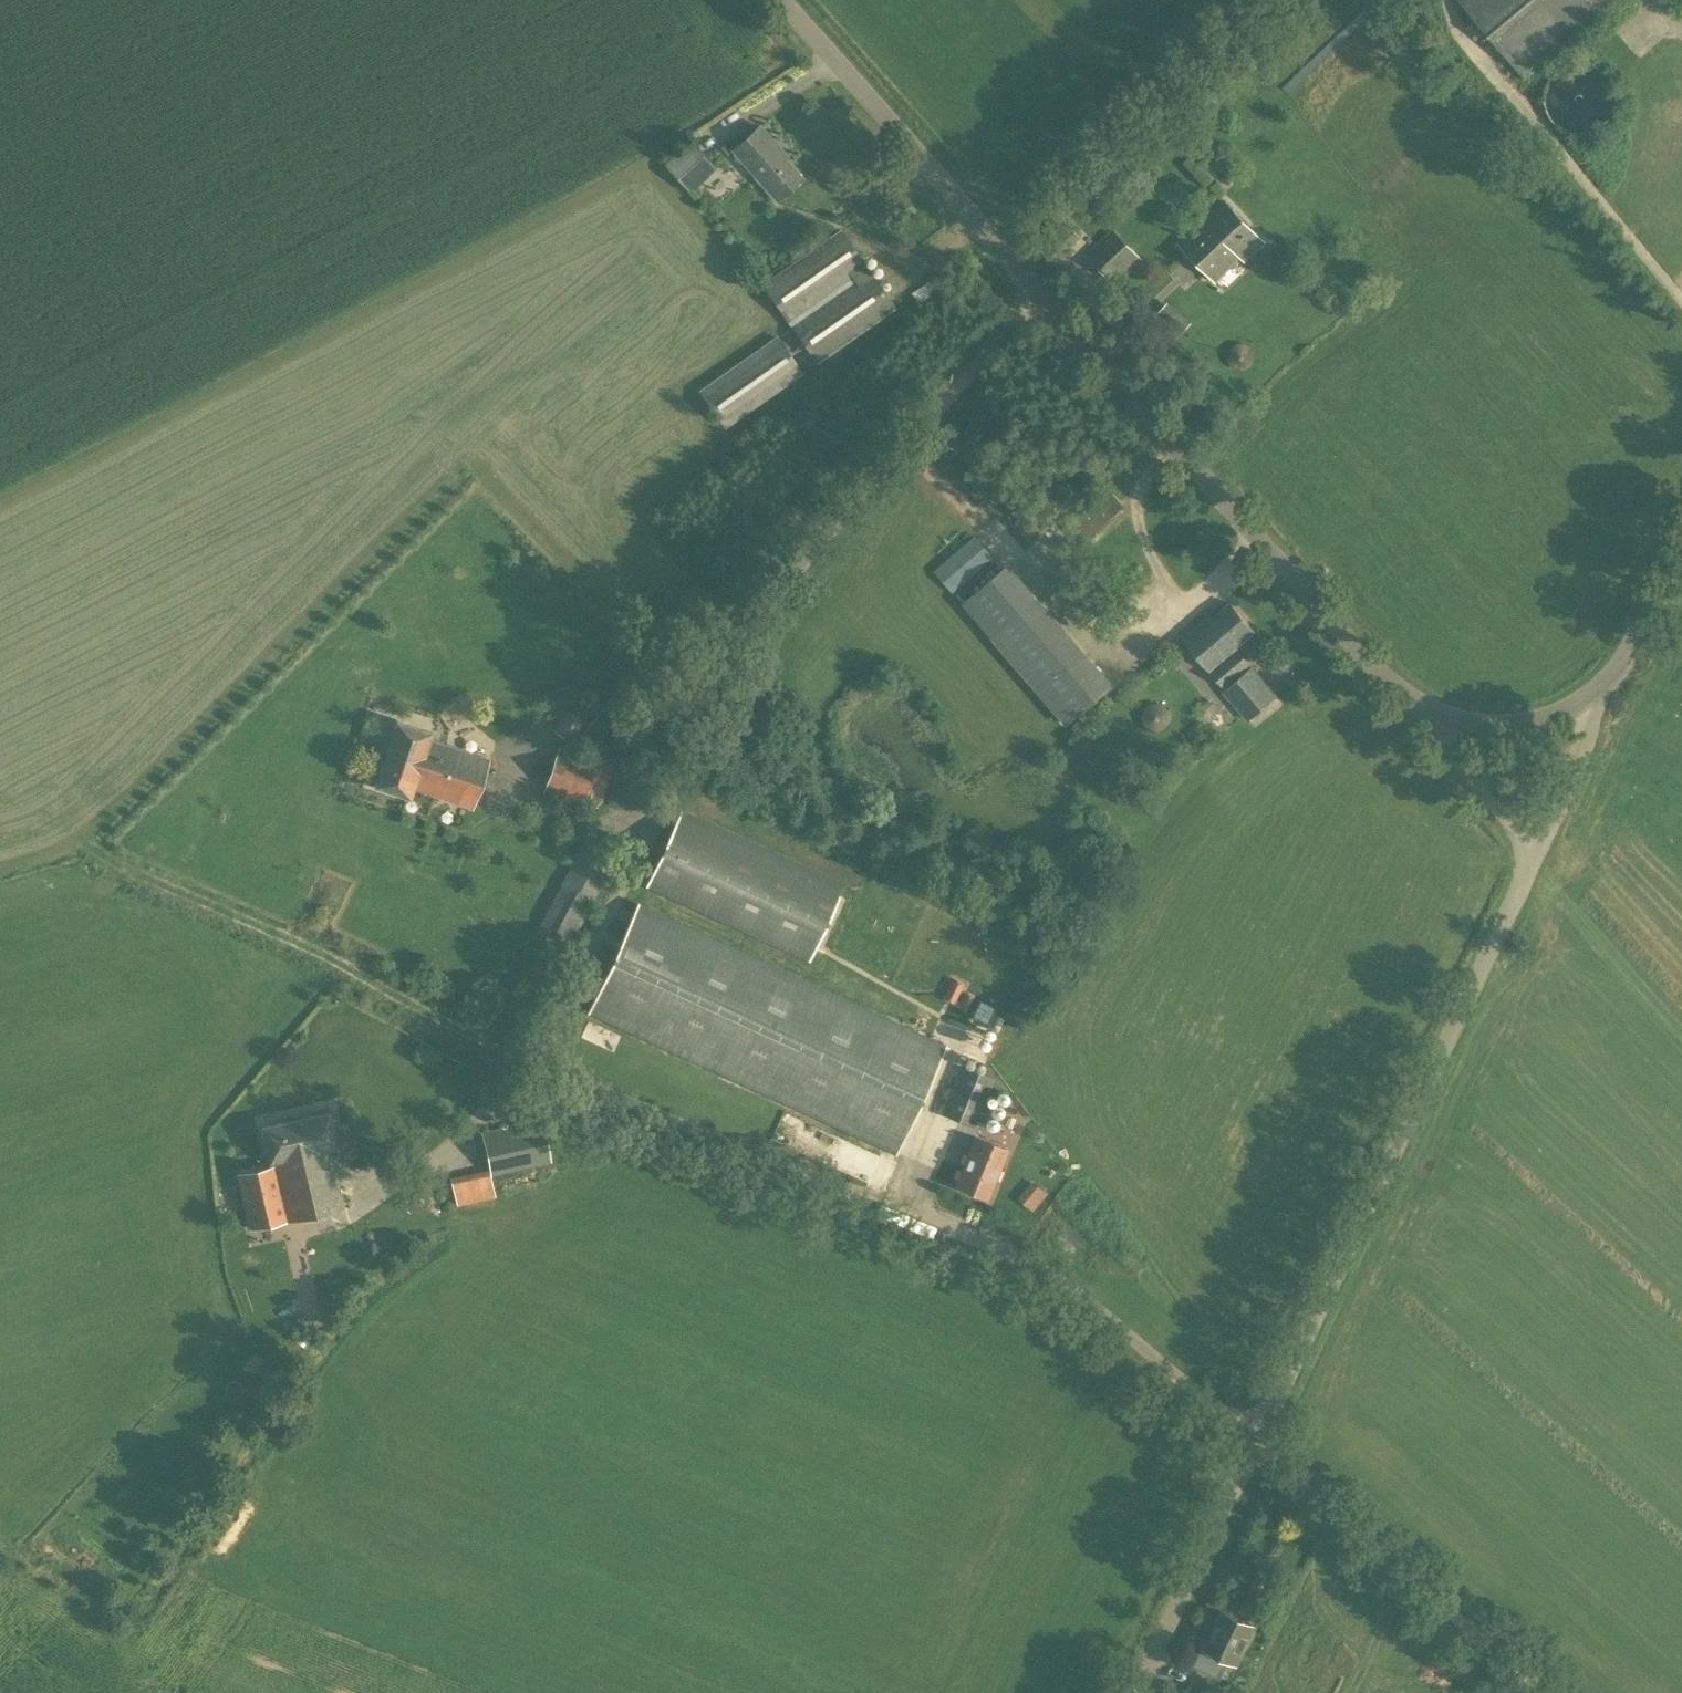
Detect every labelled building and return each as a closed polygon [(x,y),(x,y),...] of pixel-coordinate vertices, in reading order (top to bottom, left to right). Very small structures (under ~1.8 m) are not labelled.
[(1525,79),(1619,0),(1459,0),(1525,79)] [(798,177),(771,147),(774,144),(756,125),(730,149),(775,198),(798,177)] [(715,168),(692,139),(663,163),(689,191),(715,168)] [(1226,198),(1179,242),(1216,281),(1241,257),(1244,260),(1265,240),(1226,198)] [(1085,253),(1115,284),(1142,258),(1112,227),(1085,253)] [(788,322),(851,277),(854,281),(791,326),(816,362),(895,306),(842,229),(761,284),(788,322)] [(1151,319),(1174,340),(1191,322),(1168,301),(1151,319)] [(699,390),(725,427),(803,371),(777,335),(699,390)] [(996,423),(982,410),(963,430),(976,442),(996,423)] [(979,532),(939,570),(959,591),(999,553),(979,532)] [(1109,686),(1035,600),(1007,567),(964,603),(993,637),(1066,722),(1108,687),(1109,686)] [(1209,613),(1197,624),(1202,629),(1206,625),(1236,660),(1243,654),(1237,647),(1256,631),(1230,602),(1212,617),(1209,613)] [(1202,629),(1197,624),(1182,638),(1225,687),(1251,664),(1243,654),(1236,660),(1206,625),(1202,629)] [(1225,692),(1250,721),(1279,696),(1254,667),(1225,692)] [(590,680),(568,708),(552,696),(537,717),(570,742),(585,721),(582,719),(584,717),(588,720),(607,694),(590,680)] [(608,800),(607,805),(622,810),(624,805),(637,810),(661,738),(671,744),(689,713),(638,683),(605,744),(622,750),(606,800),(608,800)] [(1084,717),(1066,732),(1077,746),(1095,731),(1084,717)] [(410,799),(413,789),(473,810),(490,763),(430,741),(433,733),(399,721),(375,787),(410,799)] [(545,792),(600,809),(614,765),(558,748),(545,792)] [(844,884),(681,809),(647,884),(809,958),(844,884)] [(537,932),(567,949),(612,866),(583,849),(537,932)] [(589,1010),(720,1070),(897,1151),(945,1045),(638,904),(589,1010)] [(942,1113),(974,1126),(993,1077),(961,1064),(942,1113)] [(273,1166),(237,1174),(250,1232),(343,1211),(330,1149),(337,1147),(329,1110),(260,1125),(268,1161),(272,1160),(273,1166)] [(481,1130),(488,1169),(450,1176),(456,1204),(493,1196),(490,1176),(552,1161),(542,1119),(481,1130)] [(1008,1149),(975,1135),(955,1185),(987,1198),(1008,1149)] [(1035,1209),(1053,1192),(1040,1179),(1023,1195),(1035,1209)] [(1235,1664),(1254,1626),(1225,1611),(1208,1645),(1206,1648),(1204,1647),(1195,1663),(1215,1673),(1222,1658),(1235,1664)]
